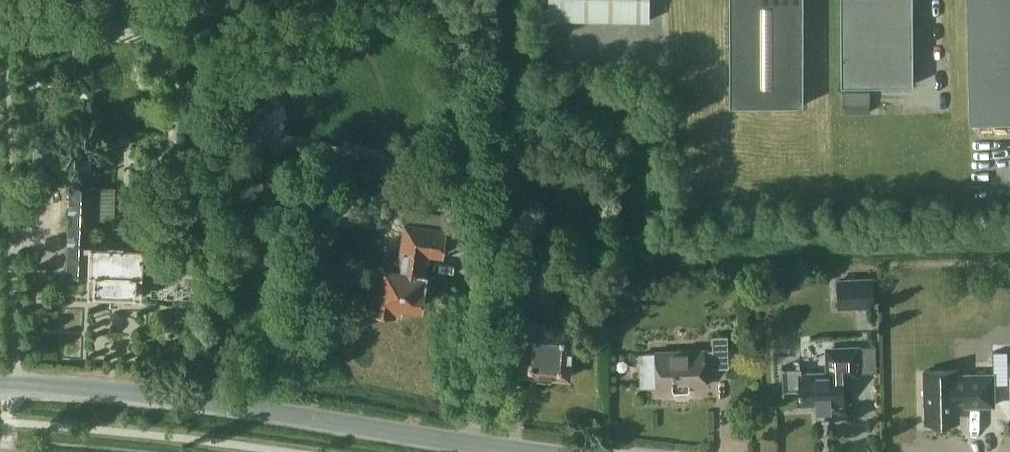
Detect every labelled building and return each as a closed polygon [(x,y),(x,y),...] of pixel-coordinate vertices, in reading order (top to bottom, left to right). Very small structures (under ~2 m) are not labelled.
[(549,17),(649,19),(650,0),(549,0),(549,17)] [(731,103),(804,103),(804,0),(731,0),(731,103)] [(842,84),(914,84),(914,0),(842,0),(842,84)] [(1009,120),(1009,0),(967,0),(970,121),(1009,120)] [(72,184),(69,270),(91,271),(90,293),(142,295),(143,259),(144,255),(157,256),(158,229),(147,228),(147,223),(135,223),(135,237),(143,237),(143,244),(94,242),(95,216),(99,216),(100,185),(72,184)] [(380,265),(373,307),(379,308),(378,315),(388,317),(389,310),(401,312),(402,303),(419,306),(428,251),(442,253),(446,227),(443,227),(445,215),(410,210),(408,222),(407,221),(399,268),(380,265)] [(164,248),(164,258),(183,259),(183,249),(164,248)] [(837,277),(838,308),(874,307),(873,276),(837,277)] [(526,322),(522,371),(570,375),(575,326),(526,322)] [(689,387),(689,385),(705,385),(704,367),(729,366),(727,334),(712,335),(712,348),(639,351),(640,386),(657,385),(657,386),(672,386),(673,388),(675,389),(687,389),(689,387)] [(782,368),(783,390),(798,389),(798,392),(799,392),(799,404),(815,403),(815,409),(828,409),(828,405),(844,404),(843,372),(859,372),(858,346),(825,347),(826,371),(799,372),(799,367),(782,368)] [(958,405),(994,404),(993,372),(957,373),(957,369),(924,370),(925,418),(958,417),(958,405)]
